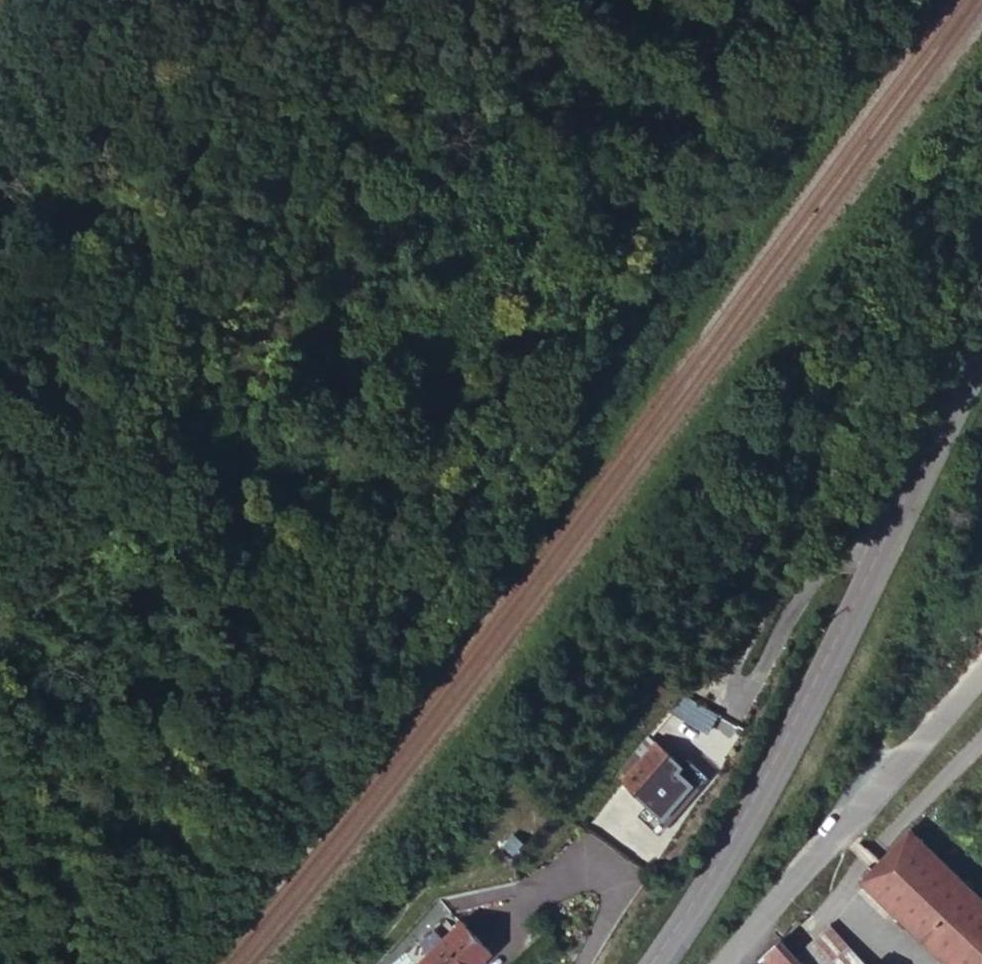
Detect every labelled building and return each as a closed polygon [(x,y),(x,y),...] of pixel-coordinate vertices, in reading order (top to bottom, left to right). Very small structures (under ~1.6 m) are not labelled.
[(683,693),(671,715),(708,735),(720,713),(683,693)] [(656,739),(620,780),(668,823),(709,777),(688,759),(684,764),(656,739)] [(862,876),(951,963),(981,963),(981,899),(910,827),(862,876)] [(497,955),(466,923),(423,963),(488,963),(497,955)] [(841,963),(828,950),(841,938),(829,926),(816,937),(808,928),(789,944),(783,936),(753,963),(841,963)] [(861,955),(851,963),(870,963),(861,955)]
